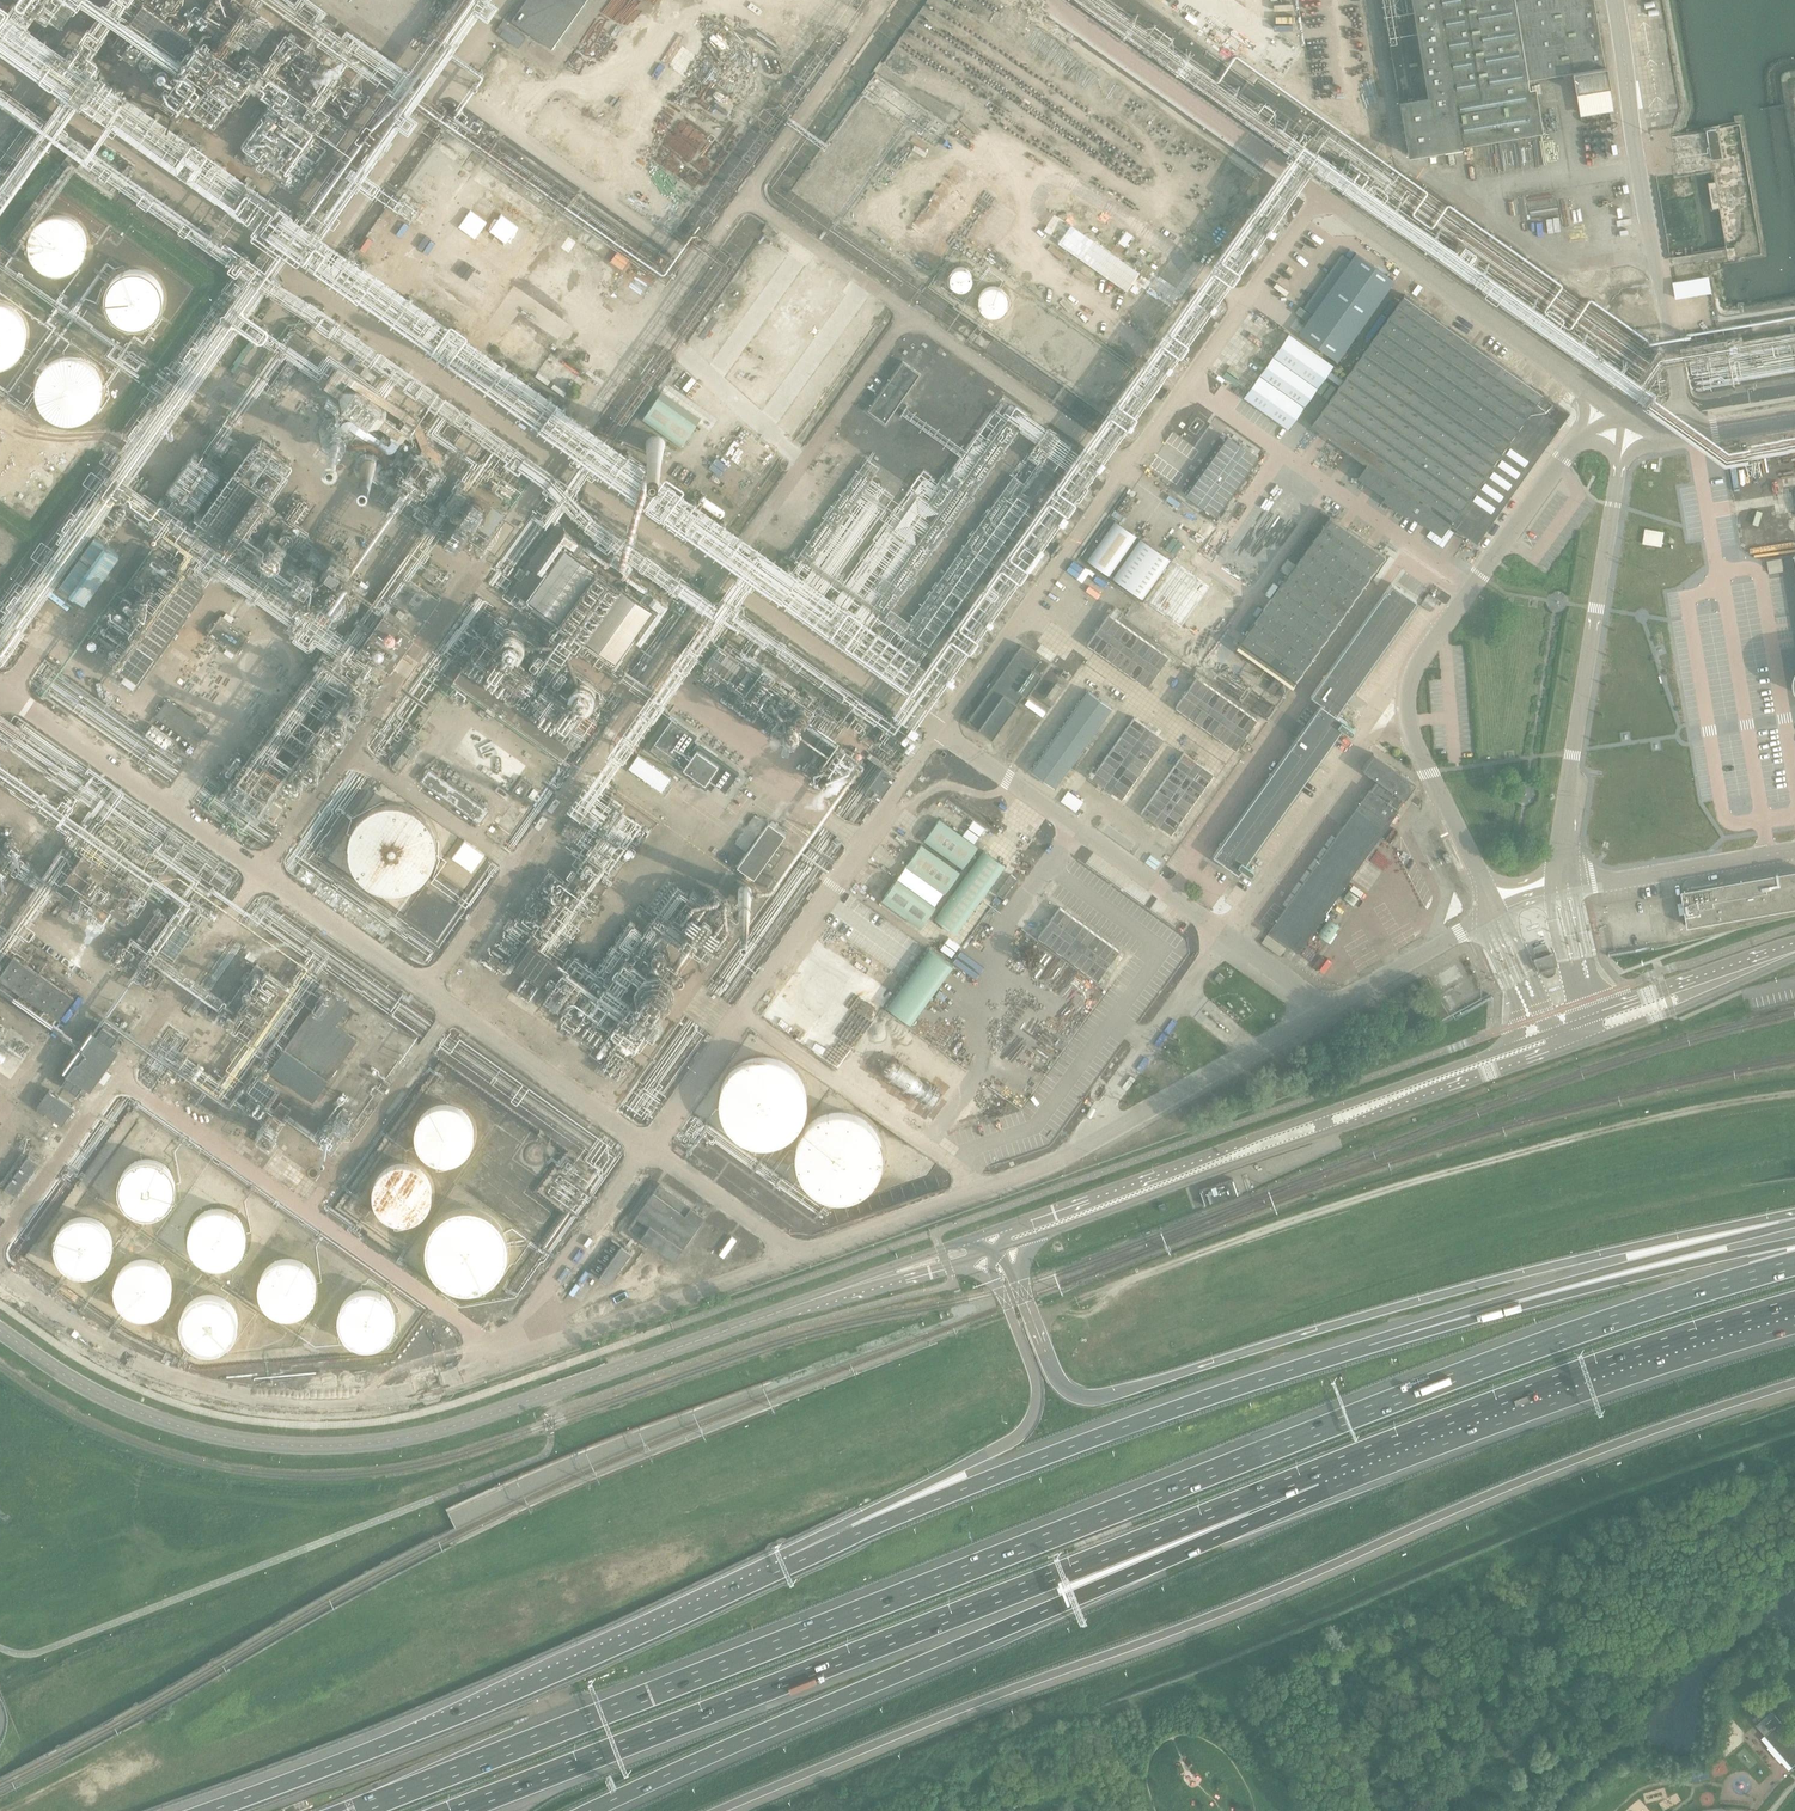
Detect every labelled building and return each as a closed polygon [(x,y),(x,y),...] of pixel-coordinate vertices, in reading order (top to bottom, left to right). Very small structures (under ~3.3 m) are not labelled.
[(120,11),(177,51),(191,33),(163,13),(172,0),(128,0),(120,11)] [(512,19),(551,48),(585,0),(525,0),(512,19)] [(803,8),(817,16),(826,0),(807,0),(803,8)] [(838,9),(846,0),(829,0),(838,9)] [(1408,154),(1543,133),(1536,89),(1529,90),(1528,79),(1572,72),(1581,114),(1614,108),(1595,0),(1382,0),(1408,154)] [(521,36),(503,22),(496,31),(514,45),(521,36)] [(1696,171),(1713,169),(1715,180),(1709,181),(1712,207),(1716,206),(1715,200),(1718,189),(1724,188),(1724,194),(1740,192),(1725,189),(1736,187),(1746,190),(1750,189),(1744,138),(1741,152),(1732,153),(1721,151),(1718,126),(1706,127),(1708,144),(1704,143),(1702,131),(1673,135),(1677,172),(1683,171),(1682,164),(1695,163),(1696,171)] [(28,246),(34,259),(46,268),(61,271),(75,266),(85,256),(89,242),(87,227),(77,216),(64,210),(49,211),(37,218),(29,231),(28,246)] [(1225,241),(1213,266),(1224,271),(1221,276),(1233,282),(1249,248),(1238,243),(1236,246),(1225,241)] [(1351,257),(1300,330),(1338,357),(1394,278),(1379,267),(1374,274),(1351,257)] [(971,278),(971,274),(971,271),(969,269),(967,266),(964,265),(961,264),(958,265),(955,266),(953,268),(951,271),(950,274),(950,277),(951,280),(953,283),(956,284),(959,285),(962,285),(965,285),(968,283),(970,280),(971,278)] [(105,302),(111,316),(123,325),(138,327),(152,323),(162,313),(166,298),(164,284),(154,272),(141,266),(126,267),(114,275),(106,288),(105,302)] [(1707,276),(1671,282),(1673,297),(1710,291),(1707,276)] [(655,279),(643,297),(618,280),(611,291),(642,312),(661,284),(655,279)] [(1007,301),(1007,298),(1007,295),(1006,292),(1004,289),(1002,287),(999,285),(996,284),(993,284),(989,284),(986,285),(984,287),(981,289),(980,292),(979,295),(978,298),(979,301),(980,304),(981,307),(984,309),(986,311),(989,312),(993,312),(996,312),(999,311),(1002,309),(1004,307),(1006,304),(1007,301)] [(848,292),(834,311),(857,327),(870,308),(848,292)] [(1569,410),(1403,293),(1309,424),(1365,463),(1357,475),(1384,494),(1382,498),(1409,518),(1412,515),(1440,534),(1448,523),(1475,542),(1569,410)] [(11,360),(23,347),(27,329),(20,312),(5,301),(0,301),(0,363),(11,360)] [(396,409),(396,357),(332,317),(328,317),(328,311),(322,307),(322,325),(319,325),(352,346),(355,346),(351,352),(345,352),(350,364),(350,366),(330,353),(322,366),(325,371),(322,375),(326,375),(326,377),(338,403),(375,426),(381,424),(396,433),(396,440),(402,440),(410,428),(407,421),(398,425),(395,418),(386,413),(396,409)] [(462,337),(464,339),(468,336),(455,322),(448,328),(459,341),(462,337)] [(518,326),(500,349),(563,397),(581,373),(518,326)] [(1288,335),(1243,399),(1288,431),(1333,367),(1288,335)] [(39,394),(45,407),(57,416),(71,419),(85,414),(96,404),(100,390),(97,375),(88,363),(75,358),(60,359),(47,366),(40,379),(39,394)] [(512,383),(518,375),(496,359),(495,381),(492,381),(491,381),(490,380),(489,388),(496,393),(497,384),(498,382),(506,382),(507,378),(512,378),(512,383)] [(903,362),(869,410),(886,423),(920,374),(903,362)] [(657,398),(643,419),(682,447),(696,426),(657,398)] [(532,401),(522,410),(536,426),(541,421),(535,413),(539,409),(532,401)] [(753,480),(769,455),(733,433),(718,458),(753,480)] [(660,452),(664,437),(651,434),(647,449),(660,452)] [(240,450),(195,516),(226,537),(270,471),(240,450)] [(644,505),(688,533),(698,518),(701,520),(708,510),(681,492),(686,484),(666,471),(644,505)] [(1172,650),(1193,663),(1300,492),(1271,473),(1172,631),(1180,637),(1172,650)] [(1196,539),(1217,504),(1200,493),(1186,515),(1190,517),(1182,530),(1196,539)] [(484,505),(484,504),(483,501),(481,498),(479,496),(478,495),(474,494),(470,495),(468,496),(466,498),(464,501),(464,504),(464,508),(466,511),(470,514),(473,515),(478,514),(481,512),(483,509),(484,505)] [(489,514),(493,516),(490,520),(496,523),(503,511),(494,506),(489,514)] [(1331,513),(1236,645),(1292,686),(1387,553),(1331,513)] [(467,528),(466,524),(465,522),(464,520),(461,518),(457,517),(454,517),(450,519),(447,523),(446,527),(446,531),(448,534),(452,537),(455,538),(460,538),(463,536),(466,533),(467,531),(467,528)] [(1115,521),(1088,560),(1109,575),(1137,536),(1115,521)] [(1643,543),(1662,546),(1665,531),(1645,528),(1643,543)] [(61,583),(87,601),(121,553),(95,534),(61,583)] [(1141,539),(1114,578),(1143,599),(1171,560),(1141,539)] [(651,609),(563,546),(525,600),(613,663),(651,609)] [(107,667),(134,685),(195,594),(168,576),(107,667)] [(361,645),(391,667),(440,599),(410,577),(361,645)] [(1247,864),(1343,730),(1350,734),(1355,728),(1337,715),(1418,600),(1392,582),(1311,696),(1321,704),(1211,857),(1238,876),(1243,869),(1251,875),(1255,869),(1247,864)] [(1429,593),(1422,604),(1431,611),(1439,600),(1429,593)] [(1087,644),(1147,686),(1168,657),(1108,615),(1087,644)] [(207,634),(236,654),(249,636),(220,616),(207,634)] [(561,759),(571,745),(564,741),(600,689),(498,617),(452,682),(561,759)] [(215,662),(223,649),(203,635),(194,648),(215,662)] [(1020,643),(966,720),(990,736),(1021,692),(1026,695),(1041,674),(1033,668),(1040,657),(1020,643)] [(756,718),(749,723),(767,731),(776,731),(782,738),(811,728),(812,729),(810,732),(813,732),(809,739),(822,745),(821,724),(811,728),(809,720),(797,724),(809,715),(806,713),(806,705),(773,665),(769,675),(755,675),(755,680),(760,682),(753,687),(736,693),(742,696),(740,700),(745,696),(751,698),(754,706),(750,707),(750,710),(756,718)] [(1176,707),(1236,749),(1257,720),(1197,677),(1176,707)] [(1087,690),(1032,770),(1057,788),(1112,707),(1087,690)] [(302,766),(312,774),(312,763),(327,763),(321,759),(358,710),(347,710),(336,701),(347,701),(339,695),(333,704),(326,704),(331,698),(321,691),(300,691),(254,752),(271,752),(256,773),(261,776),(251,776),(245,783),(245,788),(241,794),(246,798),(248,798),(261,807),(293,765),(299,770),(302,766)] [(155,715),(195,743),(207,726),(166,698),(155,715)] [(1123,797),(1164,736),(1133,716),(1092,777),(1123,797)] [(671,718),(646,753),(704,794),(710,785),(723,794),(738,773),(696,743),(700,738),(671,718)] [(152,727),(145,738),(164,751),(171,740),(152,727)] [(507,787),(523,763),(473,730),(457,753),(507,787)] [(411,738),(392,765),(400,770),(418,743),(411,738)] [(844,780),(860,757),(839,743),(835,749),(832,747),(818,767),(815,765),(809,774),(826,785),(837,770),(843,774),(840,778),(844,780)] [(1296,951),(1398,809),(1396,808),(1414,783),(1372,753),(1361,768),(1376,779),(1267,930),(1296,951)] [(637,756),(628,770),(661,794),(671,780),(637,756)] [(881,766),(864,790),(877,800),(894,775),(881,766)] [(420,780),(479,821),(488,809),(429,767),(420,780)] [(510,790),(520,796),(530,781),(521,775),(510,790)] [(1061,801),(1077,810),(1084,799),(1068,790),(1061,801)] [(357,877),(375,890),(397,892),(418,884),(432,868),(437,847),(432,825),(417,809),(397,801),(375,804),(357,817),(347,836),(347,858),(357,877)] [(506,833),(522,812),(510,803),(494,824),(506,833)] [(978,848),(938,820),(924,842),(963,869),(978,848)] [(769,822),(737,866),(754,878),(786,834),(769,822)] [(552,874),(501,935),(524,976),(519,993),(555,1004),(548,1025),(580,1035),(595,1061),(607,1054),(616,1061),(661,1008),(676,959),(671,963),(631,950),(643,910),(594,969),(572,951),(596,876),(624,860),(625,856),(617,849),(627,843),(629,846),(637,841),(635,839),(650,830),(651,824),(641,830),(639,826),(588,855),(579,883),(552,874)] [(960,873),(921,846),(906,867),(945,894),(960,873)] [(66,876),(126,919),(146,893),(86,849),(66,876)] [(984,849),(935,920),(956,934),(1005,863),(984,849)] [(481,878),(488,882),(500,866),(489,858),(478,871),(483,875),(481,878)] [(1688,921),(1689,926),(1794,907),(1794,870),(1717,884),(1716,882),(1692,886),(1693,888),(1683,890),(1688,921)] [(896,879),(881,900),(921,927),(935,906),(896,879)] [(1343,898),(1353,906),(1359,898),(1349,890),(1343,898)] [(1097,981),(1121,945),(1084,920),(1075,932),(1068,928),(1076,916),(1059,904),(1035,938),(1097,981)] [(459,922),(460,911),(449,910),(447,921),(459,922)] [(1328,943),(1339,927),(1328,919),(1317,935),(1328,943)] [(930,949),(888,1007),(911,1024),(953,966),(930,949)] [(10,952),(0,967),(0,978),(55,1016),(70,994),(10,952)] [(261,961),(227,1008),(249,1025),(284,977),(261,961)] [(1456,965),(1435,976),(1442,988),(1463,976),(1456,965)] [(1076,1060),(1086,1045),(988,977),(978,992),(1076,1060)] [(326,985),(283,1046),(269,1067),(313,1097),(327,1076),(329,1077),(357,1036),(338,1021),(350,1002),(326,985)] [(1445,998),(1450,1006),(1472,993),(1467,985),(1445,998)] [(973,1006),(950,1038),(1044,1105),(1067,1073),(973,1006)] [(0,1014),(0,1038),(19,1051),(31,1034),(0,1014)] [(90,1088),(118,1048),(111,1043),(117,1034),(102,1023),(96,1032),(92,1029),(63,1069),(67,1072),(62,1080),(76,1090),(82,1082),(90,1088)] [(727,1135),(745,1147),(767,1149),(787,1141),(802,1125),(807,1104),(802,1082),(787,1066),(766,1058),(745,1061),(727,1074),(716,1093),(717,1115),(727,1135)] [(251,1085),(236,1108),(308,1157),(319,1141),(284,1117),(289,1110),(251,1085)] [(74,1106),(50,1088),(38,1106),(62,1123),(74,1106)] [(415,1132),(421,1145),(433,1154),(447,1157),(461,1153),(472,1142),(476,1128),(474,1114),(465,1102),(451,1096),(436,1097),(424,1105),(416,1117),(415,1132)] [(803,1192),(821,1205),(843,1207),(863,1199),(878,1183),(883,1162),(877,1140),(863,1124),(842,1116),(820,1119),(802,1132),(792,1151),(792,1173),(803,1192)] [(27,1153),(4,1186),(15,1193),(38,1161),(27,1153)] [(118,1191),(124,1204),(135,1214),(150,1216),(164,1212),(174,1201),(179,1187),(176,1173),(167,1161),(154,1155),(139,1156),(126,1164),(119,1176),(118,1191)] [(371,1197),(377,1211),(389,1220),(404,1223),(418,1218),(428,1208),(433,1194),(430,1179),(421,1168),(407,1161),(393,1162),(380,1170),(372,1183),(371,1197)] [(659,1183),(635,1216),(647,1225),(639,1236),(671,1260),(704,1215),(659,1183)] [(438,1273),(454,1285),(474,1287),(492,1280),(505,1266),(510,1246),(506,1227),(493,1212),(474,1205),(455,1207),(438,1218),(429,1236),(429,1256),(438,1273)] [(189,1241),(195,1255),(207,1264),(221,1267),(236,1262),(246,1252),(250,1238),(248,1223),(239,1212),(225,1206),(210,1206),(198,1214),(190,1227),(189,1241)] [(53,1249),(59,1262),(70,1271),(85,1274),(99,1270),(109,1259),(114,1245),(111,1231),(102,1219),(89,1213),(74,1214),(61,1222),(54,1234),(53,1249)] [(620,1245),(599,1275),(608,1281),(629,1252),(620,1245)] [(259,1291),(265,1304),(277,1313),(291,1316),(305,1312),(316,1301),(320,1287),(318,1273),(309,1261),(295,1255),(280,1256),(268,1263),(260,1276),(259,1291)] [(113,1292),(119,1305),(130,1314),(145,1317),(159,1312),(170,1302),(174,1288),(171,1273),(162,1262),(149,1256),(134,1257),(121,1264),(114,1277),(113,1292)] [(338,1323),(344,1337),(356,1346),(370,1349),(384,1344),(395,1334),(399,1320),(397,1305),(387,1294),(374,1288),(359,1289),(347,1296),(339,1309),(338,1323)] [(179,1326),(185,1339),(196,1349),(211,1351),(225,1347),(236,1336),(240,1322),(237,1308),(228,1296),(215,1290),(200,1291),(187,1299),(180,1311),(179,1326)] [(1773,1711),(1762,1721),(1767,1727),(1778,1717),(1773,1711)] [(1782,1721),(1766,1735),(1792,1766),(1794,1764),(1794,1736),(1782,1721)] [(305,1798),(291,1804),(288,1798),(279,1802),(282,1810),(310,1810),(305,1798)]
